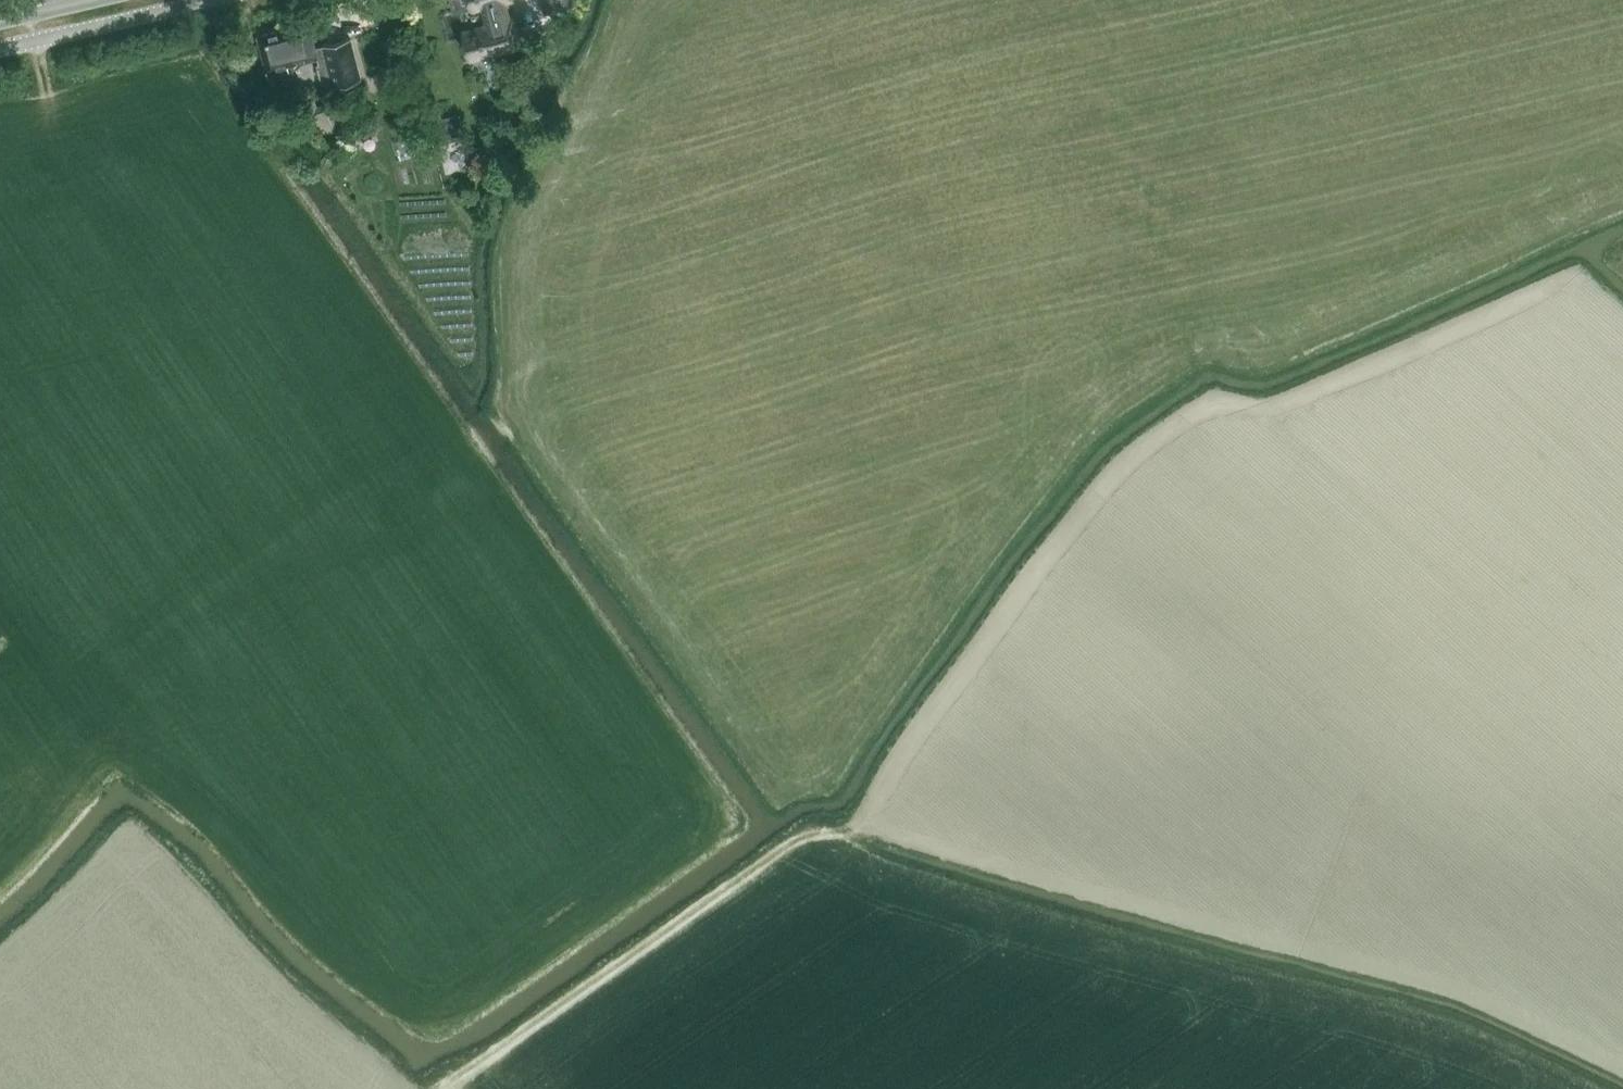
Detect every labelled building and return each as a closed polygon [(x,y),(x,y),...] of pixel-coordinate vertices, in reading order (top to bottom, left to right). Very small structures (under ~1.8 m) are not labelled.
[(503,0),(472,0),(474,8),(483,5),(489,26),(466,32),(473,58),(519,45),(512,20),(509,21),(503,0)] [(546,13),(576,5),(575,0),(543,0),(546,13)] [(351,39),(316,48),(309,23),(258,36),(268,76),(289,70),(288,65),(318,57),(324,78),(330,76),(333,85),(361,78),(351,39)] [(315,99),(296,105),(305,132),(332,123),(325,104),(318,106),(315,99)] [(427,122),(433,141),(461,134),(456,114),(443,118),(427,122)] [(409,139),(413,150),(421,147),(417,136),(409,139)]
